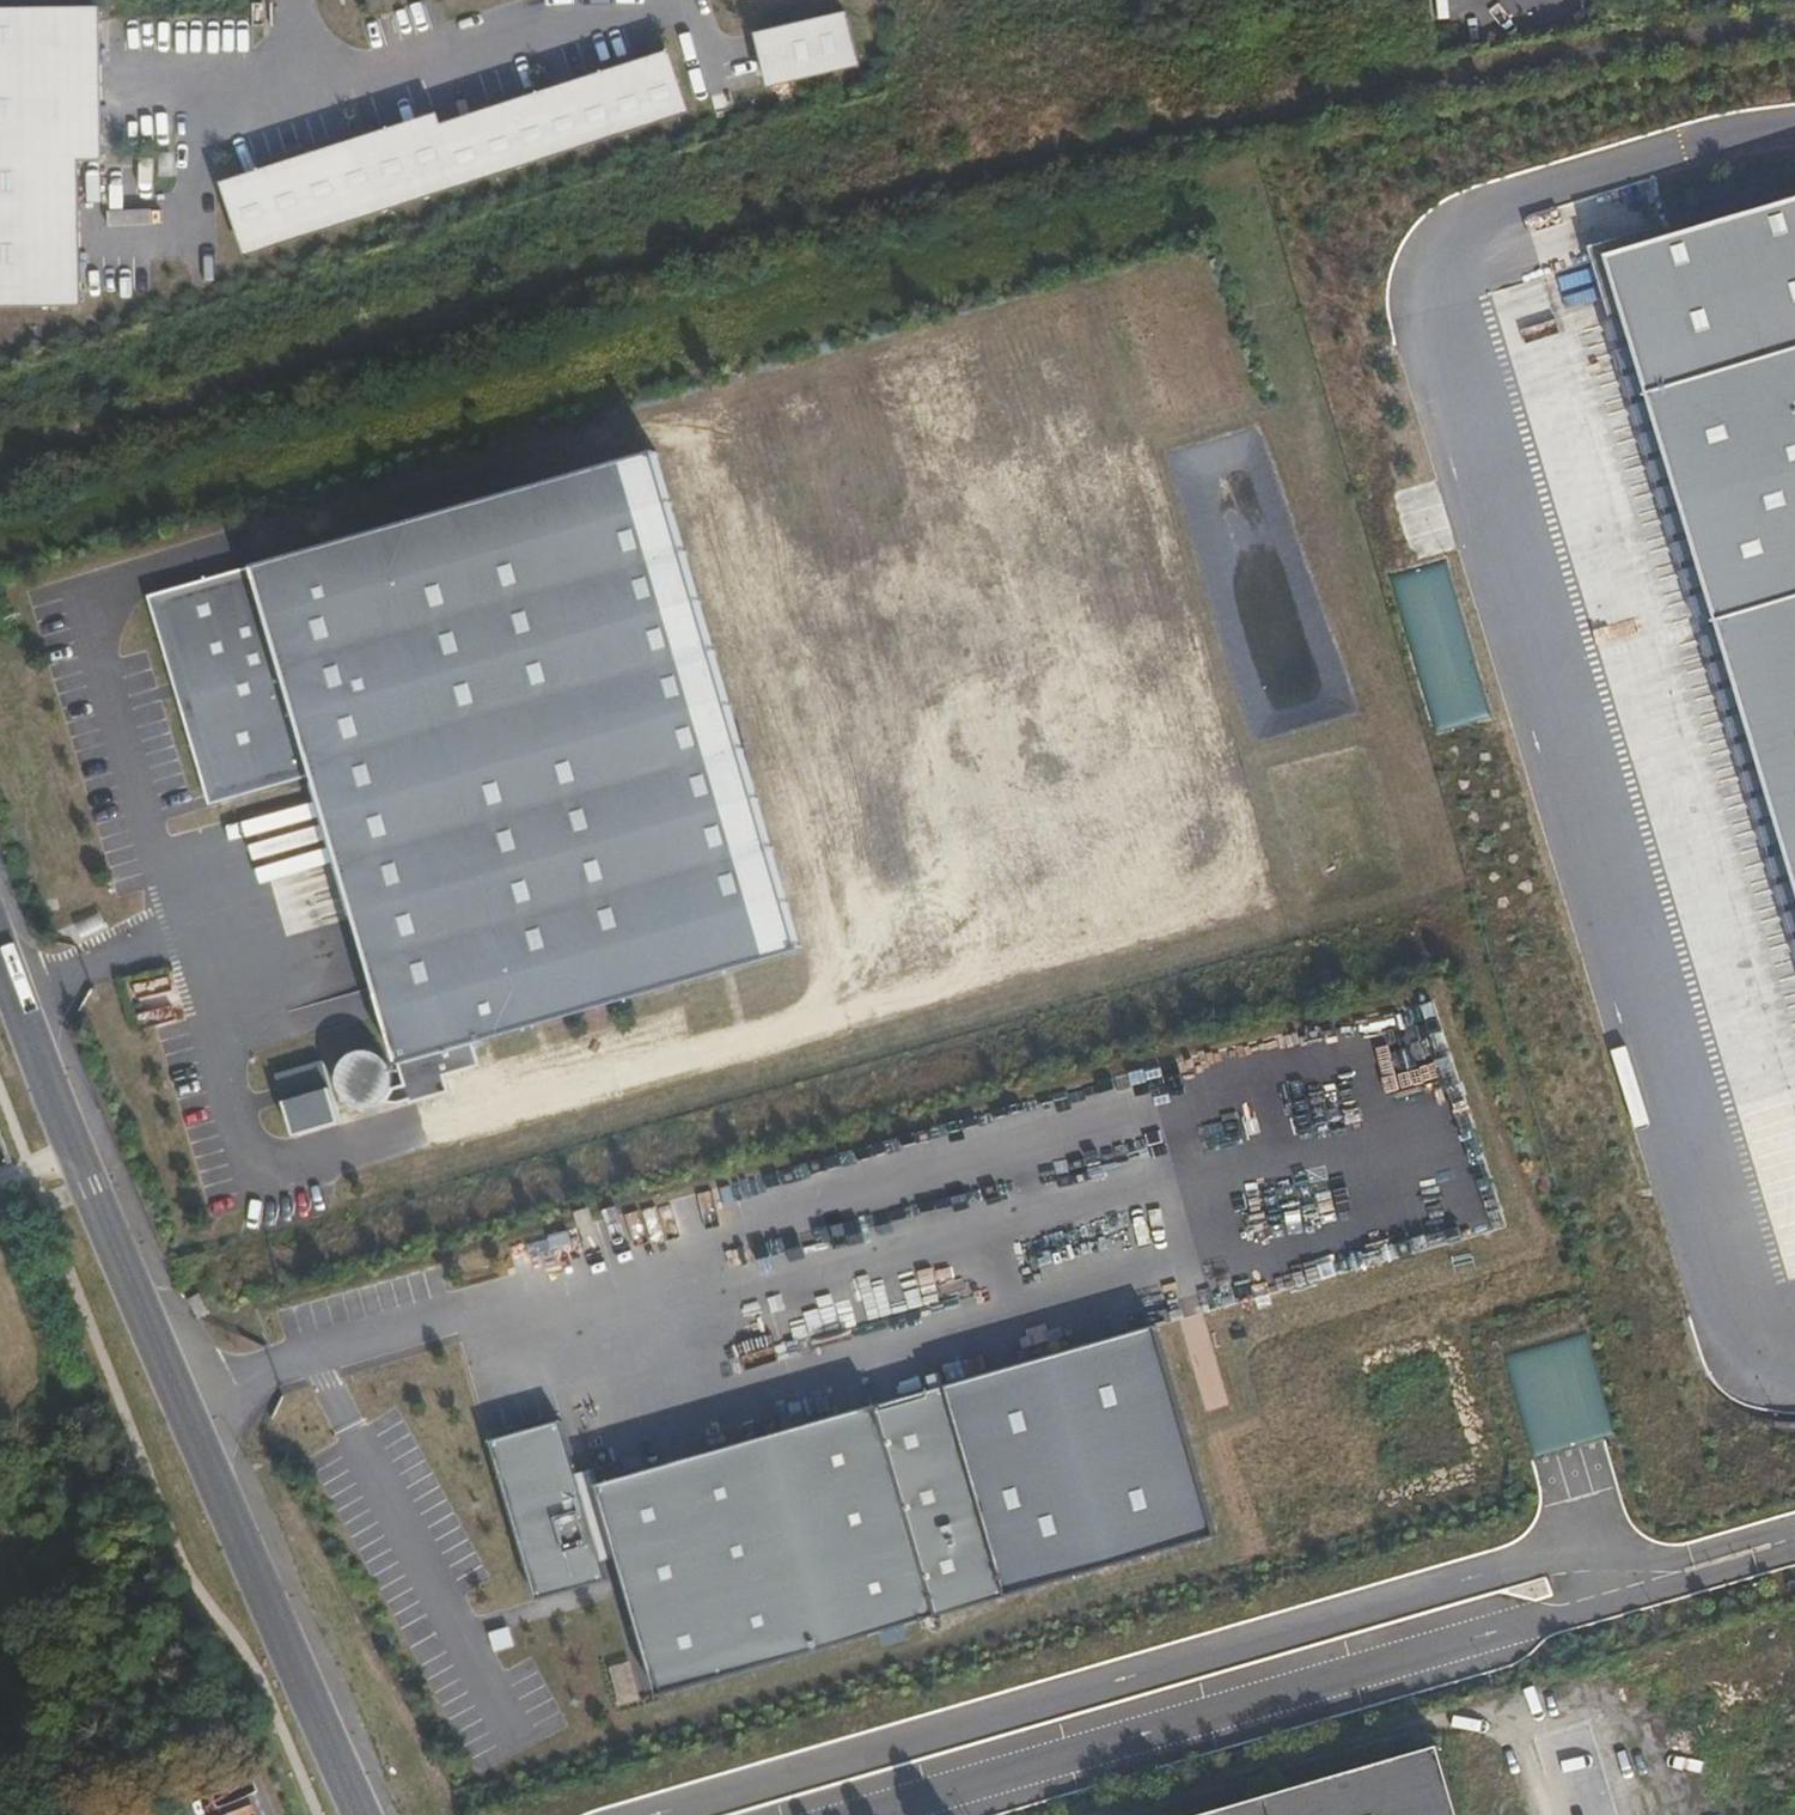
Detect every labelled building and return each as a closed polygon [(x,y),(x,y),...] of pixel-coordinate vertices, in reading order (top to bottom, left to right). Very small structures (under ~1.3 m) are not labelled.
[(98,2),(0,4),(0,303),(78,302),(76,156),(100,156),(98,2)] [(845,14),(757,35),(769,85),(857,64),(845,14)] [(434,116),(222,183),(245,252),(685,111),(666,54),(438,127),(434,116)] [(1608,260),(1794,880),(1794,204),(1608,260)] [(476,1050),(804,957),(661,458),(257,574),(260,583),(165,611),(220,802),(315,774),(407,1093),(395,1096),(396,1092),(396,1083),(395,1080),(393,1073),(386,1065),(375,1059),(366,1059),(362,1059),(353,1063),(346,1069),(343,1074),(341,1080),(340,1089),(342,1098),(348,1106),(353,1111),(362,1114),(370,1115),(377,1113),(385,1109),(400,1111),(412,1107),(412,1110),(452,1098),(447,1082),(483,1072),(476,1050)] [(1662,830),(1679,904),(1708,897),(1709,905),(1733,900),(1714,813),(1701,816),(1697,795),(1679,799),(1685,825),(1662,830)] [(325,1068),(278,1082),(297,1144),(344,1130),(325,1068)] [(1156,1331),(603,1493),(624,1563),(664,1701),(1217,1539),(1156,1331)] [(566,1428),(495,1449),(541,1607),(613,1587),(607,1568),(581,1481),(566,1428)] [(598,1476),(581,1481),(607,1568),(624,1563),(603,1493),(598,1476)] [(1440,1746),(1202,1814),(1460,1814),(1440,1746)]
